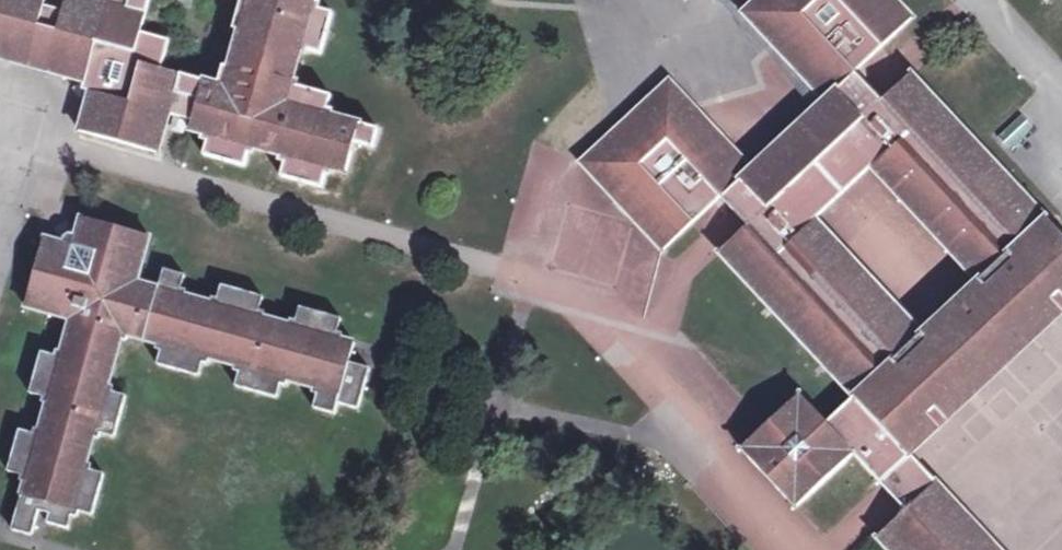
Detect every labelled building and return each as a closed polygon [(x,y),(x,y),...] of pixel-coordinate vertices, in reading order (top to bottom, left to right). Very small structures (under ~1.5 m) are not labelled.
[(34,72),(52,0),(0,0),(0,61),(34,72)] [(108,4),(90,0),(52,0),(34,72),(87,83),(95,85),(93,93),(82,134),(162,156),(172,118),(193,123),(191,132),(212,138),(208,157),(246,167),(252,149),(289,159),(284,179),(325,189),(330,168),(348,173),(355,151),(346,148),(348,140),(377,148),(382,130),(329,115),(334,97),(294,86),(303,50),(323,56),(335,15),(316,10),(318,0),(242,0),(243,0),(235,29),(239,30),(229,67),(224,66),(220,84),(164,69),(171,41),(145,34),(154,0),(109,0),(108,4)] [(798,510),(855,457),(882,485),(912,457),(1061,317),(1061,236),(913,75),(884,103),(857,74),(914,20),(895,0),(758,0),(743,14),(826,102),(753,170),(670,82),(582,164),(666,252),(722,200),(749,228),(720,256),(856,399),(830,425),(801,396),(742,450),(798,510)] [(95,85),(87,83),(81,87),(87,97),(93,93),(95,85)] [(998,134),(1009,150),(1035,132),(1025,116),(998,134)] [(59,239),(65,248),(43,242),(27,308),(70,320),(62,351),(56,350),(55,356),(42,353),(31,395),(43,399),(41,404),(46,406),(40,431),(34,429),(33,435),(20,432),(8,474),(21,477),(19,483),(24,484),(22,494),(32,496),(29,508),(19,505),(12,530),(33,536),(40,511),(49,514),(47,523),(68,528),(72,516),(78,518),(80,510),(94,514),(105,473),(92,469),(94,463),(87,461),(93,437),(99,439),(100,432),(116,436),(126,397),(112,394),(113,387),(108,386),(119,340),(127,342),(129,336),(154,343),(152,349),(159,351),(156,364),(199,377),(202,362),(209,364),(211,358),(235,365),(234,371),(241,373),(237,387),(279,397),(282,385),(288,386),(290,381),(315,388),(313,394),(317,395),(314,408),(337,414),(339,404),(361,409),(371,368),(351,362),(356,344),(342,340),(344,335),(338,333),(341,320),(300,309),(297,323),(289,321),(288,325),(262,320),(263,313),(258,312),(261,299),(221,288),(217,301),(208,298),(206,305),(184,300),(185,293),(180,292),(183,277),(162,272),(156,293),(134,287),(146,239),(77,221),(72,242),(67,234),(59,239)] [(908,511),(937,484),(912,457),(882,485),(908,511)] [(937,484),(908,511),(877,539),(888,549),(1000,549),(937,484)]
